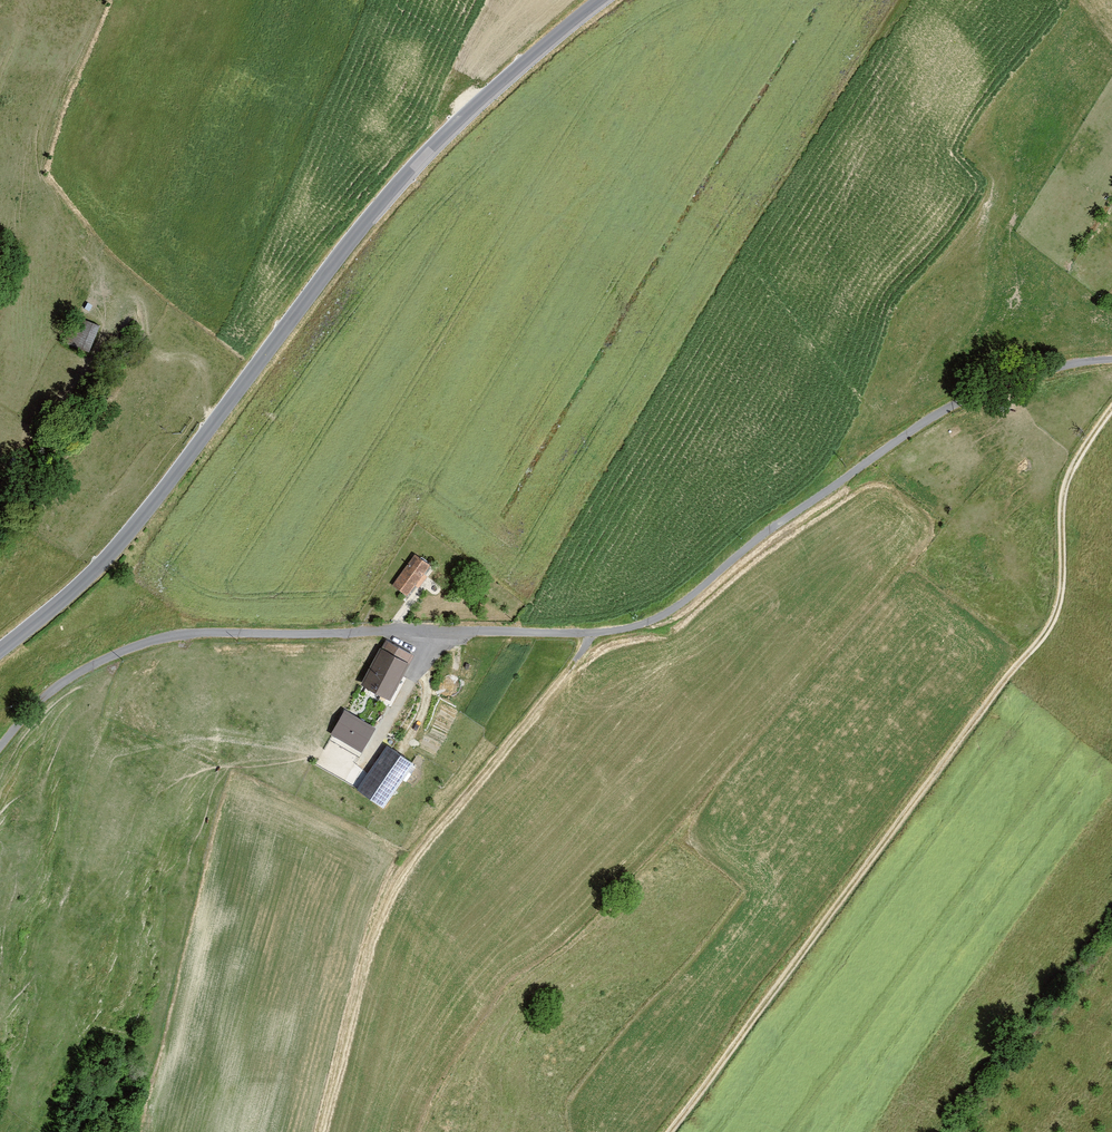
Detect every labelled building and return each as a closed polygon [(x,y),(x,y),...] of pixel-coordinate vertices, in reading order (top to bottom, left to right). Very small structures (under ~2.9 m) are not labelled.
[(105,323),(91,313),(74,338),(88,348),(105,323)] [(438,562),(421,551),(400,582),(416,593),(438,562)] [(418,657),(386,642),(369,676),(401,691),(418,657)] [(351,701),(320,757),(397,799),(423,752),(385,730),(389,723),(351,701)]
